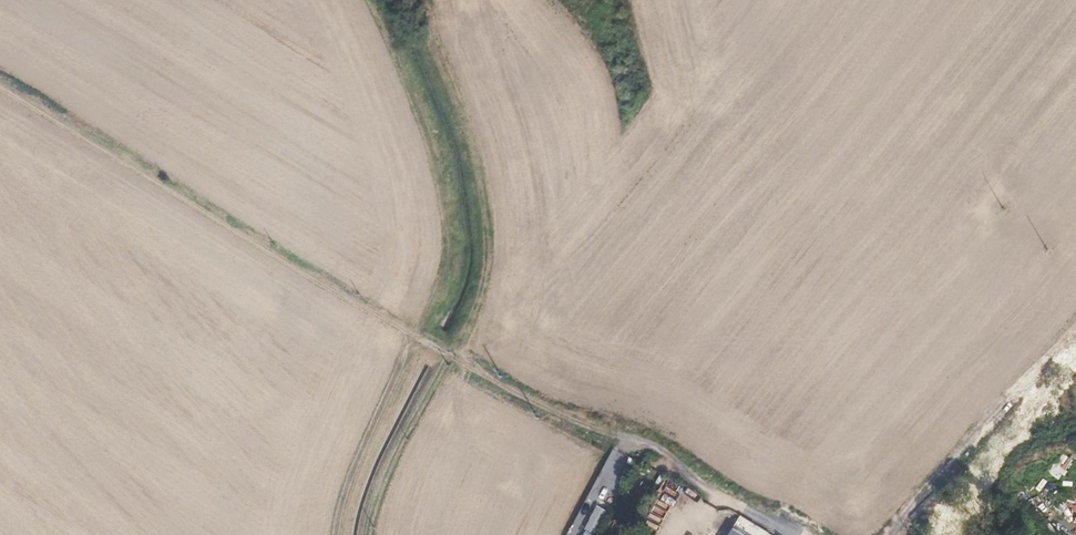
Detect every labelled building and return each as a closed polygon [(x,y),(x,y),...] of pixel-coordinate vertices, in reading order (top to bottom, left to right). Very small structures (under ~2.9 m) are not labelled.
[(602,508),(593,503),(581,524),(591,530),(602,508)] [(740,522),(733,534),(758,534),(740,522)]
